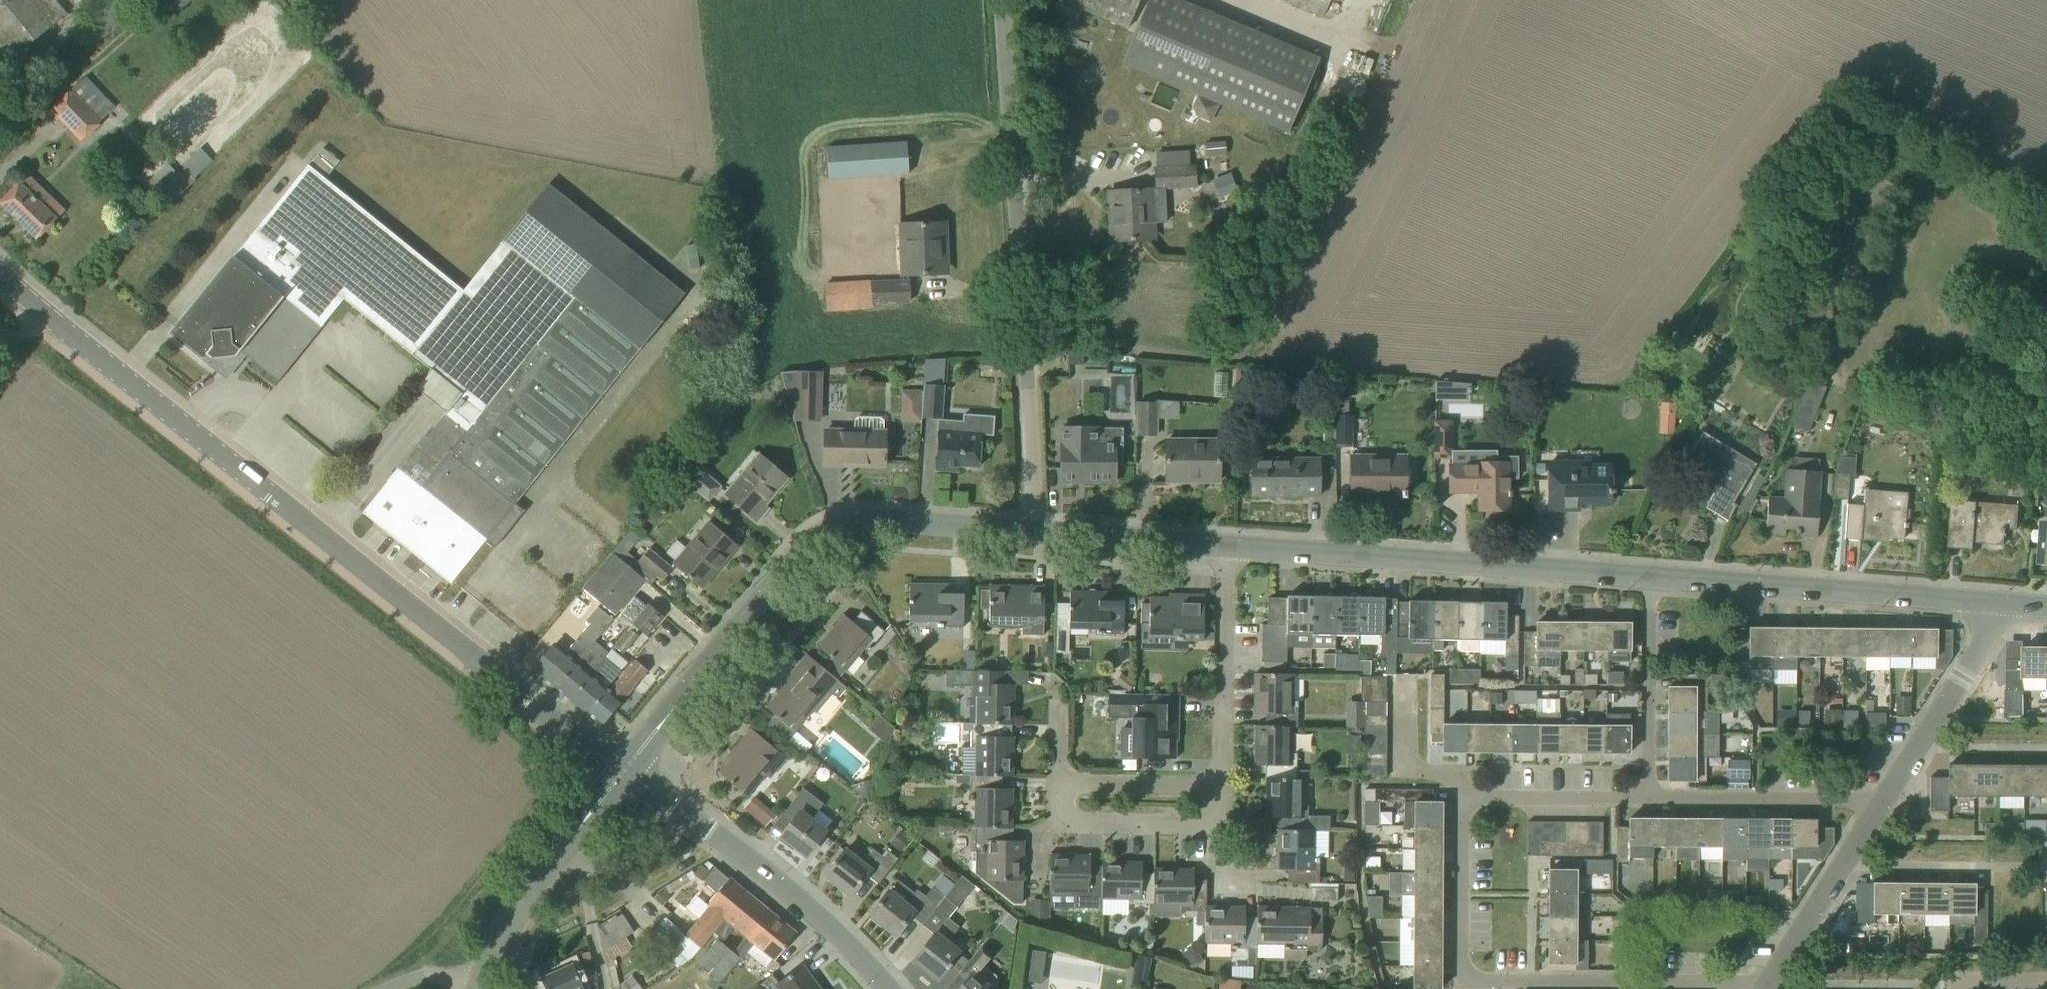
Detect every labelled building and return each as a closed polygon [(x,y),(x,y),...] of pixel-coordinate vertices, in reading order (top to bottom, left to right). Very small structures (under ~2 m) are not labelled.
[(5,65),(67,13),(55,0),(35,0),(0,29),(0,59),(5,65)] [(35,0),(0,0),(0,29),(35,0)] [(1137,1),(1138,0),(1062,0),(1127,27),(1137,1)] [(1182,0),(1148,0),(1122,62),(1288,132),(1319,58),(1182,0)] [(1324,15),(1330,0),(1290,0),(1324,15)] [(51,40),(58,48),(73,34),(63,23),(38,46),(48,57),(52,53),(45,45),(51,40)] [(114,107),(86,77),(52,110),(81,140),(84,137),(114,107)] [(1198,95),(1193,107),(1196,116),(1211,122),(1219,105),(1198,95)] [(1206,156),(1226,155),(1225,141),(1205,143),(1206,156)] [(830,178),(909,173),(907,142),(828,147),(830,178)] [(340,160),(322,147),(310,163),(328,176),(340,160)] [(180,174),(167,162),(141,188),(154,201),(180,174)] [(450,582),(452,580),(485,539),(494,547),(507,531),(524,510),(514,503),(639,348),(640,348),(685,292),(549,183),(504,239),(464,290),(453,281),(308,164),(234,256),(234,255),(185,316),(172,332),(204,358),(207,354),(220,364),(230,363),(240,350),(278,381),(322,327),(321,326),(344,298),(402,345),(431,369),(415,388),(446,413),(422,443),(420,441),(363,512),(413,553),(411,556),(421,564),(424,561),(450,582)] [(1199,164),(1196,164),(1157,166),(1158,188),(1200,186),(1199,164)] [(1218,198),(1237,191),(1230,173),(1212,180),(1218,198)] [(38,238),(56,219),(19,184),(1,202),(38,238)] [(1117,240),(1137,239),(1152,238),(1150,211),(1156,211),(1155,189),(1129,190),(1109,191),(1110,211),(1116,211),(1117,240)] [(945,223),(925,223),(902,224),(902,242),(909,242),(910,274),(941,272),(940,243),(946,243),(945,223)] [(827,305),(827,311),(874,308),(874,302),(909,301),(909,282),(871,283),(825,285),(826,305),(827,305)] [(946,358),(926,359),(924,383),(927,383),(924,416),(941,418),(943,385),(946,358)] [(788,395),(794,395),(819,396),(820,372),(782,373),(782,374),(788,395)] [(1807,431),(1825,387),(1808,380),(1790,424),(1807,431)] [(1436,381),(1436,399),(1451,400),(1451,382),(1436,381)] [(1136,434),(1157,435),(1158,419),(1178,419),(1179,400),(1156,400),(1156,402),(1137,402),(1136,434)] [(1674,433),(1675,415),(1675,403),(1661,402),(1660,432),(1674,433)] [(941,418),(939,429),(937,469),(949,470),(949,464),(979,466),(981,432),(994,434),(995,416),(963,414),(963,420),(941,418)] [(1335,440),(1336,440),(1336,446),(1351,446),(1351,415),(1335,415),(1335,440)] [(854,429),(825,429),(825,444),(824,464),(885,465),(885,461),(886,461),(886,455),(885,455),(885,430),(884,430),(885,421),(881,417),(858,416),(854,419),(854,429)] [(1452,457),(1453,420),(1434,420),(1433,457),(1452,457)] [(1123,464),(1123,435),(1098,435),(1098,427),(1061,427),(1061,481),(1115,481),(1115,464),(1123,464)] [(1731,449),(1722,444),(1703,432),(1689,454),(1679,471),(1698,483),(1704,473),(1717,481),(1716,483),(1719,485),(1706,507),(1727,520),(1736,505),(1734,503),(1748,476),(1753,469),(1728,454),(1731,449)] [(1219,461),(1219,440),(1167,439),(1167,461),(1167,481),(1219,481),(1219,461)] [(766,460),(759,454),(726,493),(742,508),(758,521),(768,508),(763,503),(774,490),(775,492),(787,478),(772,465),(766,460)] [(1496,463),(1486,463),(1486,466),(1450,466),(1450,491),(1479,491),(1479,510),(1509,509),(1509,496),(1511,496),(1511,490),(1509,490),(1509,478),(1517,478),(1517,456),(1497,456),(1496,463)] [(1847,500),(1849,475),(1854,475),(1856,457),(1841,456),(1835,473),(1833,499),(1847,500)] [(1320,496),(1320,476),(1320,457),(1252,458),(1252,496),(1320,496)] [(1406,496),(1406,476),(1406,457),(1352,457),(1352,496),(1354,496),(1354,494),(1374,494),(1374,496),(1402,496),(1406,496)] [(1610,489),(1610,477),(1610,465),(1576,464),(1576,463),(1550,462),(1550,489),(1550,509),(1578,509),(1578,502),(1610,502),(1610,492),(1615,492),(1615,489),(1610,489)] [(1535,464),(1535,474),(1544,474),(1544,464),(1535,464)] [(2027,495),(2027,488),(2035,489),(2036,476),(2033,476),(2033,472),(2015,465),(2012,494),(2027,495)] [(1817,536),(1818,517),(1823,473),(1787,469),(1784,498),(1769,497),(1767,512),(1765,532),(1784,534),(1785,528),(1796,529),(1796,535),(1817,536)] [(699,470),(688,483),(709,500),(719,487),(699,470)] [(1758,473),(1739,506),(1745,510),(1765,477),(1758,473)] [(1863,505),(1847,504),(1844,538),(1860,540),(1861,536),(1903,539),(1904,527),(1907,527),(1908,522),(1904,522),(1907,492),(1868,490),(1868,488),(1864,487),(1864,490),(1863,505)] [(1978,501),(1951,499),(1950,526),(1948,546),(1973,548),(1974,541),(2003,543),(2004,532),(2006,532),(2006,528),(2016,528),(2018,504),(1978,501)] [(721,533),(710,523),(676,564),(687,573),(702,586),(703,585),(701,584),(718,565),(719,566),(736,546),(721,533)] [(657,577),(662,581),(673,567),(650,548),(633,568),(651,584),(657,577)] [(644,579),(613,552),(583,587),(614,613),(644,579)] [(964,626),(964,613),(964,593),(951,593),(951,583),(950,583),(950,585),(929,584),(929,582),(928,582),(928,584),(911,584),(911,582),(910,582),(909,622),(938,622),(938,626),(964,626)] [(989,623),(993,625),(996,626),(1000,627),(1003,628),(1007,628),(1011,628),(1015,628),(1018,628),(1023,628),(1023,634),(1043,634),(1043,628),(1044,616),(1044,596),(1044,584),(1043,584),(1043,586),(1031,586),(1031,584),(1030,584),(1030,586),(1009,585),(1009,584),(1008,584),(1008,585),(991,585),(991,583),(990,583),(990,589),(981,589),(980,609),(989,609),(989,623)] [(1124,615),(1124,595),(1123,595),(1123,600),(1111,600),(1111,590),(1110,590),(1110,592),(1089,591),(1089,589),(1088,589),(1088,591),(1071,591),(1071,589),(1070,589),(1070,609),(1069,629),(1098,629),(1098,634),(1123,634),(1124,615)] [(1141,623),(1149,623),(1149,634),(1178,635),(1178,639),(1183,639),(1203,640),(1204,596),(1190,596),(1190,598),(1169,597),(1169,595),(1168,595),(1168,597),(1151,597),(1151,595),(1150,595),(1150,603),(1142,603),(1141,623)] [(1262,636),(1287,637),(1287,646),(1312,646),(1312,634),(1313,596),(1287,595),(1287,598),(1268,597),(1267,624),(1262,624),(1262,636)] [(1336,634),(1337,596),(1313,596),(1312,634),(1336,634)] [(1360,635),(1361,597),(1337,596),(1336,634),(1360,635)] [(1396,648),(1397,601),(1397,599),(1385,599),(1385,597),(1361,597),(1360,635),(1381,635),(1381,653),(1384,653),(1384,663),(1385,664),(1385,674),(1396,674),(1396,648)] [(1434,638),(1434,601),(1409,600),(1409,602),(1397,601),(1396,648),(1410,649),(1410,638),(1434,638)] [(1457,639),(1458,601),(1434,601),(1434,638),(1434,650),(1443,650),(1443,638),(1457,639)] [(1482,602),(1458,601),(1457,639),(1481,639),(1482,602)] [(1506,602),(1482,602),(1481,639),(1505,640),(1505,656),(1508,656),(1518,656),(1518,615),(1506,615),(1506,602)] [(637,634),(640,630),(646,635),(663,615),(649,604),(614,646),(623,654),(639,636),(637,634)] [(578,663),(613,619),(598,607),(588,620),(591,623),(567,652),(555,643),(534,668),(557,688),(578,663)] [(885,631),(861,611),(852,621),(843,613),(842,614),(844,615),(830,631),(829,630),(828,631),(830,632),(818,645),(817,644),(816,645),(848,671),(866,649),(869,651),(885,631)] [(1536,648),(1536,649),(1537,649),(1537,657),(1537,666),(1560,666),(1560,650),(1560,622),(1536,622),(1536,632),(1536,640),(1536,648)] [(1583,650),(1583,622),(1560,622),(1560,650),(1583,650)] [(1606,650),(1607,622),(1583,622),(1583,650),(1606,650)] [(1606,650),(1606,661),(1630,661),(1630,650),(1630,648),(1630,634),(1630,623),(1607,622),(1606,650)] [(1773,669),(1773,655),(1773,628),(1749,628),(1749,635),(1749,644),(1749,653),(1749,655),(1749,661),(1749,669),(1773,669)] [(1773,655),(1773,669),(1796,669),(1796,656),(1796,628),(1773,628),(1773,655)] [(1819,656),(1820,628),(1796,628),(1796,656),(1819,656)] [(1842,656),(1843,628),(1820,628),(1819,656),(1822,656),(1822,659),(1825,667),(1842,667),(1842,656)] [(1866,656),(1866,629),(1843,628),(1842,656),(1866,656)] [(1889,656),(1889,629),(1866,629),(1866,656),(1889,656)] [(1912,629),(1889,629),(1889,656),(1912,656),(1912,629)] [(1936,629),(1912,629),(1912,656),(1935,657),(1934,668),(1943,671),(1951,657),(1952,641),(1936,641),(1936,629)] [(1524,631),(1524,640),(1536,640),(1536,632),(1524,631)] [(1749,635),(1737,635),(1737,644),(1749,644),(1749,635)] [(1262,649),(1287,649),(1287,646),(1287,637),(1262,636),(1262,649)] [(1524,640),(1524,648),(1536,648),(1536,640),(1524,640)] [(1737,652),(1749,653),(1749,644),(1737,644),(1737,652)] [(2023,647),(2023,659),(2007,659),(2007,691),(2024,691),(2024,677),(2046,677),(2046,647),(2023,647)] [(1524,651),(1524,657),(1537,657),(1537,649),(1536,649),(1536,648),(1524,648),(1524,651)] [(1286,667),(1287,649),(1262,649),(1261,661),(1264,661),(1264,667),(1286,667)] [(1737,652),(1737,661),(1749,661),(1749,655),(1749,653),(1737,652)] [(570,698),(604,658),(597,653),(584,668),(578,663),(557,688),(570,698)] [(1336,667),(1336,653),(1324,653),(1324,667),(1334,667),(1336,667)] [(1334,667),(1335,672),(1358,673),(1358,654),(1347,654),(1347,653),(1336,653),(1336,667),(1334,667)] [(766,705),(765,706),(775,715),(767,724),(788,742),(797,732),(815,710),(818,712),(834,693),(839,697),(847,687),(816,662),(808,655),(800,665),(799,665),(800,667),(779,692),(778,691),(777,692),(778,693),(767,706),(766,705)] [(587,712),(607,687),(621,671),(605,657),(604,658),(570,698),(587,712)] [(1524,657),(1524,666),(1537,666),(1537,657),(1524,657)] [(587,712),(601,725),(648,669),(636,659),(625,671),(610,689),(607,687),(587,712)] [(1749,661),(1737,661),(1737,669),(1749,669),(1749,661)] [(1463,683),(1462,669),(1451,669),(1451,683),(1463,683)] [(1463,683),(1473,683),(1480,683),(1480,670),(1474,670),(1462,669),(1463,683)] [(1737,669),(1737,678),(1749,678),(1749,669),(1737,669)] [(1004,671),(973,670),(953,670),(952,686),(972,686),(972,696),(979,696),(979,722),(1014,723),(1014,707),(1016,707),(1016,706),(1014,706),(1014,685),(1016,685),(1016,684),(1004,684),(1004,671)] [(1266,725),(1293,725),(1299,725),(1299,700),(1296,700),(1296,673),(1274,673),(1254,673),(1254,674),(1256,674),(1256,690),(1254,690),(1254,691),(1256,691),(1256,712),(1254,712),(1254,713),(1266,713),(1266,725)] [(1444,683),(1444,674),(1431,674),(1431,682),(1444,683)] [(1686,687),(1686,674),(1678,674),(1677,687),(1686,687)] [(1686,687),(1695,687),(1695,674),(1686,674),(1686,687)] [(1695,687),(1703,687),(1703,674),(1695,674),(1695,687)] [(1703,674),(1703,687),(1712,687),(1712,674),(1703,674)] [(1712,674),(1712,687),(1720,687),(1720,674),(1712,674)] [(1720,687),(1729,687),(1729,674),(1720,674),(1720,687)] [(1387,689),(1387,676),(1363,676),(1363,688),(1387,689)] [(1749,687),(1749,678),(1737,678),(1736,686),(1749,687)] [(1444,691),(1444,683),(1431,682),(1431,691),(1444,691)] [(1695,687),(1686,687),(1677,687),(1668,686),(1668,710),(1695,710),(1695,687)] [(1363,688),(1363,701),(1365,701),(1365,702),(1386,701),(1387,689),(1363,688)] [(1444,691),(1431,691),(1431,699),(1443,699),(1444,691)] [(1109,693),(1109,717),(1133,717),(1132,729),(1138,729),(1137,757),(1135,757),(1135,758),(1136,758),(1176,759),(1176,757),(1176,740),(1176,739),(1177,718),(1177,717),(1177,705),(1177,704),(1177,694),(1175,694),(1109,693)] [(1443,699),(1431,699),(1431,708),(1443,708),(1443,699)] [(1365,702),(1365,714),(1386,714),(1386,701),(1365,702)] [(1443,708),(1431,708),(1430,716),(1443,716),(1443,708)] [(1668,710),(1668,733),(1719,734),(1719,710),(1695,710),(1668,710)] [(1559,752),(1559,725),(1559,713),(1536,712),(1536,725),(1536,752),(1559,752)] [(1865,712),(1865,727),(1883,728),(1885,725),(1885,712),(1865,712)] [(1365,727),(1386,727),(1386,714),(1365,714),(1365,727)] [(1443,716),(1430,716),(1430,725),(1443,725),(1443,724),(1443,716)] [(979,722),(973,722),(964,722),(964,730),(972,730),(972,748),(962,748),(962,774),(1013,775),(1013,759),(1015,759),(1015,758),(1013,758),(1013,737),(1015,737),(1015,736),(1003,736),(1003,724),(1015,724),(1015,723),(1014,723),(979,722)] [(1467,752),(1467,724),(1443,724),(1443,725),(1443,733),(1443,742),(1443,751),(1467,752)] [(1490,752),(1490,724),(1467,724),(1467,752),(1490,752)] [(1513,752),(1513,724),(1490,724),(1490,752),(1513,752)] [(1536,725),(1513,724),(1513,752),(1536,752),(1536,725)] [(1293,725),(1266,725),(1254,725),(1254,726),(1255,726),(1255,742),(1253,742),(1253,743),(1255,743),(1255,764),(1253,764),(1253,765),(1265,765),(1265,778),(1267,778),(1298,777),(1298,752),(1293,752),(1293,725)] [(1443,725),(1430,725),(1430,733),(1443,733),(1443,725)] [(1582,753),(1583,725),(1559,725),(1559,752),(1582,753)] [(1605,753),(1606,725),(1583,725),(1582,753),(1605,753)] [(1605,753),(1629,753),(1630,725),(1606,725),(1605,753)] [(1386,727),(1365,727),(1365,739),(1386,739),(1386,727)] [(787,758),(767,741),(751,728),(742,739),(745,741),(732,757),(730,756),(730,757),(731,758),(720,771),(718,770),(718,771),(748,797),(749,796),(748,795),(766,774),(770,778),(787,758)] [(1443,733),(1430,733),(1430,742),(1443,742),(1443,733)] [(1668,733),(1668,757),(1695,757),(1705,757),(1719,756),(1719,734),(1668,733)] [(1365,752),(1386,752),(1386,739),(1365,739),(1365,752)] [(1365,764),(1386,764),(1386,752),(1365,752),(1365,764)] [(1668,757),(1667,780),(1695,781),(1705,780),(1705,757),(1695,757),(1668,757)] [(1727,778),(1748,778),(1748,760),(1727,760),(1727,778)] [(1386,777),(1386,764),(1365,764),(1365,777),(1386,777)] [(1974,795),(1974,765),(1948,765),(1948,777),(1930,777),(1930,810),(1949,811),(1949,795),(1974,795)] [(1999,795),(1999,765),(1974,765),(1974,795),(1999,795)] [(2024,796),(2024,765),(1999,765),(1999,795),(2024,796)] [(2024,765),(2024,796),(2046,796),(2046,765),(2024,765)] [(974,826),(976,826),(1011,827),(1012,811),(1014,811),(1014,810),(1012,810),(1012,789),(1014,789),(1014,788),(1002,788),(1002,776),(1014,776),(1014,775),(1013,775),(962,774),(956,774),(956,783),(971,783),(971,799),(974,799),(974,826)] [(1317,830),(1330,830),(1330,816),(1309,815),(1309,804),(1306,804),(1306,777),(1298,777),(1267,778),(1266,794),(1265,794),(1265,795),(1266,795),(1266,816),(1264,816),(1264,817),(1276,817),(1276,830),(1278,830),(1317,830)] [(807,856),(827,829),(813,819),(824,803),(803,787),(785,810),(795,817),(781,836),(782,837),(783,835),(795,845),(794,846),(807,856)] [(1364,789),(1364,802),(1373,802),(1373,789),(1364,789)] [(1373,789),(1373,802),(1377,802),(1381,802),(1382,789),(1373,789)] [(1382,789),(1381,802),(1390,802),(1390,789),(1382,789)] [(1390,789),(1390,802),(1398,802),(1398,789),(1390,789)] [(1398,789),(1398,802),(1404,802),(1407,802),(1407,789),(1398,789)] [(1407,789),(1407,802),(1414,802),(1414,801),(1415,801),(1415,789),(1407,789)] [(1415,789),(1415,801),(1424,802),(1424,789),(1415,789)] [(1424,789),(1424,802),(1432,802),(1432,789),(1424,789)] [(744,808),(765,825),(775,813),(754,796),(744,808)] [(1404,802),(1404,825),(1414,825),(1442,826),(1442,802),(1432,802),(1424,802),(1415,801),(1414,801),(1414,802),(1407,802),(1404,802)] [(1653,818),(1629,818),(1629,828),(1629,836),(1629,845),(1629,846),(1629,853),(1629,857),(1653,857),(1653,846),(1653,818)] [(1676,846),(1676,818),(1653,818),(1653,846),(1676,846)] [(1699,860),(1699,846),(1699,818),(1676,818),(1676,846),(1676,860),(1699,860)] [(1722,846),(1722,819),(1699,818),(1699,846),(1722,846)] [(1722,846),(1735,846),(1735,859),(1745,860),(1746,819),(1722,819),(1722,846)] [(1768,860),(1769,819),(1746,819),(1745,860),(1768,860)] [(1768,860),(1792,860),(1792,847),(1792,819),(1769,819),(1768,860)] [(1814,861),(1823,861),(1833,845),(1833,828),(1816,828),(1816,819),(1792,819),(1792,847),(1815,847),(1814,861)] [(2045,835),(2045,820),(2025,820),(2025,835),(2045,835)] [(1540,821),(1527,821),(1527,842),(1537,842),(1540,842),(1540,821)] [(1552,843),(1552,821),(1540,821),(1540,842),(1546,842),(1552,843)] [(1565,843),(1565,821),(1552,821),(1552,843),(1555,843),(1565,843)] [(1577,843),(1577,822),(1565,821),(1565,843),(1574,843),(1577,843)] [(1577,843),(1583,843),(1590,843),(1590,822),(1577,822),(1577,843)] [(1602,843),(1602,822),(1590,822),(1590,843),(1593,843),(1602,843)] [(1414,849),(1442,849),(1442,826),(1414,825),(1414,849)] [(976,873),(1014,903),(1022,903),(1023,880),(1024,880),(1025,879),(1023,879),(1023,863),(1025,863),(1025,862),(1023,862),(1023,841),(1025,841),(1025,840),(1013,840),(1013,827),(1011,827),(976,826),(976,851),(972,851),(972,870),(976,872),(976,873)] [(1616,828),(1616,836),(1629,836),(1629,828),(1616,828)] [(1317,856),(1317,830),(1278,830),(1278,846),(1276,846),(1276,847),(1278,847),(1277,868),(1276,868),(1276,869),(1288,869),(1287,882),(1319,883),(1319,863),(1319,856),(1317,856)] [(1629,836),(1616,836),(1616,845),(1629,845),(1629,836)] [(1527,842),(1527,855),(1537,855),(1537,842),(1527,842)] [(1546,842),(1540,842),(1537,842),(1537,855),(1546,855),(1546,842)] [(1555,843),(1552,843),(1546,842),(1546,855),(1555,855),(1555,843)] [(1565,855),(1565,843),(1555,843),(1555,855),(1565,855)] [(1574,855),(1574,843),(1565,843),(1565,855),(1574,855)] [(1583,843),(1577,843),(1574,843),(1574,855),(1583,855),(1583,843)] [(1590,843),(1583,843),(1583,855),(1593,855),(1593,843),(1590,843)] [(1593,855),(1602,855),(1602,843),(1593,843),(1593,855)] [(1616,845),(1616,848),(1616,853),(1629,853),(1629,846),(1629,845),(1616,845)] [(882,855),(873,848),(862,862),(846,849),(826,873),(851,893),(867,874),(879,883),(894,864),(898,858),(887,849),(882,855)] [(1414,849),(1414,872),(1442,872),(1442,849),(1414,849)] [(1102,865),(1090,865),(1090,853),(1089,853),(1089,855),(1068,855),(1068,853),(1067,853),(1067,855),(1051,854),(1051,853),(1050,853),(1050,893),(1078,893),(1077,896),(1102,897),(1102,865)] [(1616,853),(1616,859),(1616,862),(1629,862),(1629,857),(1629,853),(1616,853)] [(1102,865),(1102,897),(1102,900),(1129,900),(1129,903),(1155,904),(1154,872),(1142,872),(1142,860),(1141,860),(1141,862),(1120,862),(1120,860),(1119,860),(1119,862),(1103,861),(1103,859),(1102,859),(1102,865)] [(1612,859),(1584,859),(1584,873),(1612,873),(1612,859)] [(1205,926),(1206,906),(1207,879),(1194,879),(1194,867),(1193,867),(1193,869),(1172,868),(1172,867),(1171,867),(1171,868),(1155,868),(1155,866),(1154,866),(1154,872),(1155,904),(1155,906),(1182,907),(1182,910),(1197,911),(1197,925),(1205,926)] [(714,931),(723,920),(724,919),(723,917),(745,890),(730,877),(729,878),(716,867),(704,881),(717,892),(707,904),(710,906),(686,934),(701,947),(714,931)] [(1549,869),(1549,893),(1576,893),(1576,869),(1549,869)] [(1414,895),(1441,895),(1442,872),(1414,872),(1402,872),(1402,875),(1402,894),(1414,894),(1414,895)] [(1399,873),(1386,873),(1386,892),(1399,892),(1399,873)] [(945,897),(923,923),(935,932),(914,958),(925,968),(926,966),(938,976),(936,978),(937,979),(946,968),(948,969),(952,964),(950,963),(958,954),(960,951),(948,941),(960,926),(948,916),(974,885),(962,875),(945,897)] [(945,897),(934,887),(927,895),(918,888),(914,892),(898,879),(870,914),(895,934),(911,914),(923,923),(945,897)] [(1873,914),(1899,914),(1899,883),(1873,883),(1873,895),(1855,895),(1855,923),(1872,923),(1873,914)] [(1924,914),(1924,883),(1899,883),(1899,914),(1924,914)] [(1949,914),(1949,884),(1924,883),(1924,914),(1949,914)] [(1949,914),(1954,914),(1974,914),(1974,910),(1974,902),(1975,893),(1975,884),(1949,884),(1949,914)] [(1310,900),(1338,901),(1338,887),(1310,887),(1310,900)] [(723,920),(714,931),(720,937),(718,939),(722,942),(733,928),(745,938),(768,909),(746,890),(745,890),(723,917),(724,919),(723,920)] [(1576,893),(1549,893),(1549,916),(1576,916),(1576,893)] [(1987,902),(1987,893),(1975,893),(1974,902),(1987,902)] [(1414,918),(1441,918),(1441,895),(1414,895),(1414,918)] [(1382,896),(1366,896),(1367,905),(1382,905),(1382,896)] [(1049,899),(1030,898),(1030,920),(1049,921),(1049,899)] [(1987,902),(1974,902),(1974,910),(1987,910),(1987,902)] [(1248,957),(1257,957),(1257,917),(1245,916),(1245,904),(1244,904),(1244,906),(1223,906),(1223,904),(1222,904),(1222,906),(1206,906),(1205,926),(1205,944),(1233,944),(1233,948),(1248,948),(1248,957)] [(1257,905),(1257,917),(1257,957),(1283,958),(1283,959),(1301,959),(1301,949),(1321,949),(1321,907),(1297,906),(1297,905),(1296,905),(1296,907),(1275,907),(1275,905),(1274,905),(1274,907),(1258,907),(1258,905),(1257,905)] [(1382,905),(1367,905),(1369,917),(1382,917),(1382,905)] [(745,938),(733,952),(739,957),(741,958),(746,952),(766,968),(773,959),(783,947),(796,932),(768,909),(745,938)] [(1987,910),(1974,910),(1974,914),(1974,919),(1987,919),(1987,910)] [(1008,913),(1000,922),(1012,932),(1013,931),(1015,919),(1008,913)] [(599,929),(604,950),(614,988),(643,988),(633,975),(620,985),(615,958),(633,946),(626,936),(633,932),(623,914),(599,929)] [(1576,916),(1549,916),(1548,939),(1576,940),(1576,916)] [(686,934),(665,917),(653,931),(671,946),(664,955),(678,967),(688,960),(693,956),(701,947),(686,934)] [(1414,941),(1441,941),(1441,918),(1414,918),(1414,941)] [(1974,919),(1974,927),(1987,928),(1987,919),(1974,919)] [(1839,938),(1831,938),(1831,949),(1842,949),(1842,941),(1839,938)] [(718,939),(698,963),(707,971),(712,975),(719,981),(739,957),(733,952),(727,947),(722,942),(718,939)] [(1576,963),(1576,940),(1548,939),(1548,963),(1576,963)] [(1413,964),(1441,965),(1441,941),(1414,941),(1413,964)] [(984,965),(993,953),(982,944),(959,972),(968,979),(959,988),(998,988),(997,976),(995,974),(984,965)] [(1030,949),(1025,981),(1041,983),(1046,951),(1030,949)] [(1148,978),(1153,957),(1140,954),(1136,975),(1148,978)] [(573,964),(542,977),(547,988),(584,988),(573,964)] [(1441,988),(1441,965),(1413,964),(1413,988),(1441,988)] [(659,988),(706,988),(709,987),(694,965),(659,988)] [(771,988),(819,988),(802,966),(780,983),(771,988)] [(1220,976),(1219,988),(1240,988),(1241,979),(1220,976)]
